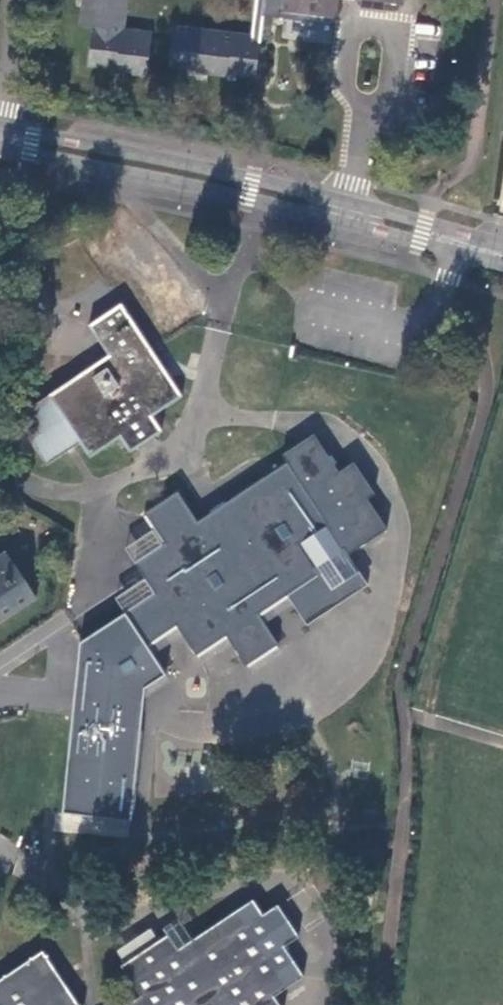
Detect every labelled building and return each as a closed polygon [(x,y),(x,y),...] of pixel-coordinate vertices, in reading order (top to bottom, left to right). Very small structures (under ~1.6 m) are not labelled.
[(81,27),(92,29),(88,65),(115,69),(116,71),(146,75),(151,32),(121,28),(125,0),(84,0),(81,27)] [(252,36),(173,27),(168,65),(195,69),(195,72),(227,77),(228,74),(254,77),(262,17),(333,26),(336,0),(256,0),(252,36)] [(182,395),(122,304),(91,325),(110,354),(50,394),(51,396),(19,416),(49,462),(81,441),(90,456),(121,436),(132,452),(163,430),(153,415),(182,395)] [(314,567),(318,564),(341,550),(345,547),(349,554),(367,543),(370,546),(383,538),(380,534),(389,529),(370,499),(377,495),(373,489),(377,486),(370,475),(365,478),(355,462),(341,472),(332,457),(335,455),(327,442),(323,445),(316,433),(284,455),(288,461),(229,501),(212,511),(199,521),(179,491),(147,512),(166,541),(135,562),(155,592),(125,612),(147,645),(177,625),(197,655),(226,635),(247,666),(279,643),(259,613),(318,575),(314,567)] [(201,491),(212,511),(229,501),(216,482),(201,491)] [(341,550),(318,564),(332,587),(355,573),(341,550)] [(7,551),(0,555),(0,621),(37,597),(7,551)] [(130,819),(144,689),(167,675),(147,645),(125,612),(80,643),(73,694),(59,811),(130,819)] [(275,995),(304,976),(285,946),(299,936),(278,904),(263,914),(254,898),(194,938),(180,948),(170,933),(168,934),(122,965),(140,995),(125,1004),(281,1004),(275,995)] [(163,927),(168,934),(170,933),(180,948),(194,938),(179,916),(163,927)] [(43,951),(0,981),(0,1004),(80,1004),(43,951)]
